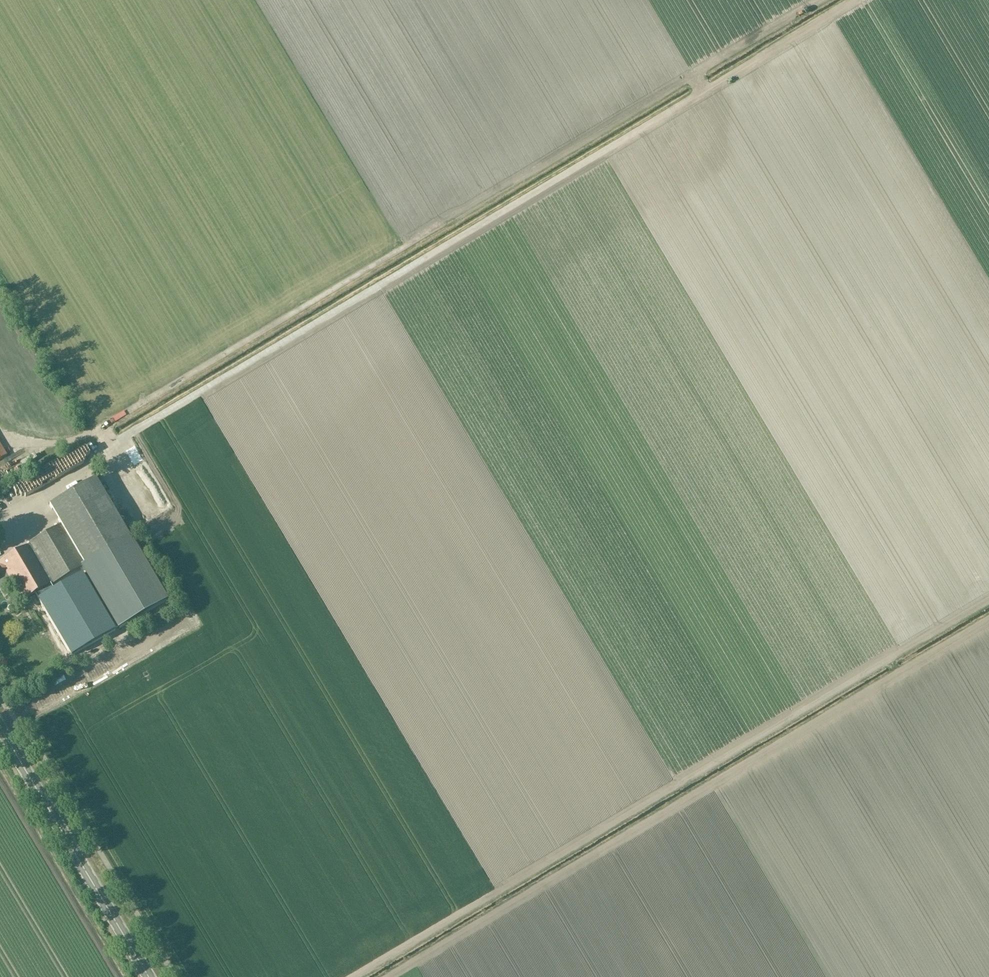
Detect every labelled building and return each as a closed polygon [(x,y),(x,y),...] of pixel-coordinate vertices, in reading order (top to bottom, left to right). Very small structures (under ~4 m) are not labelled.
[(0,565),(0,583),(8,579),(21,601),(81,567),(117,630),(165,603),(95,480),(50,506),(61,527),(0,562),(0,564),(0,565)] [(85,628),(103,617),(91,596),(72,607),(85,628)]
